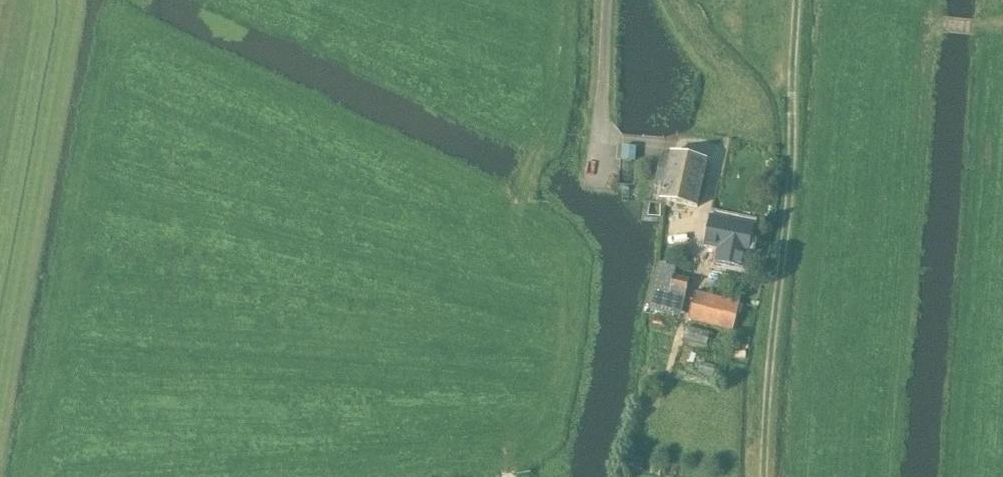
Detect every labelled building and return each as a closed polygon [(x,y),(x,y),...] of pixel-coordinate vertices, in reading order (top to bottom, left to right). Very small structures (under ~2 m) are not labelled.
[(635,160),(636,147),(623,146),(622,159),(635,160)] [(698,207),(707,160),(671,152),(670,155),(662,153),(655,186),(663,187),(661,199),(698,207)] [(748,255),(754,225),(709,215),(703,245),(748,255)] [(680,315),(689,279),(673,276),(675,267),(661,264),(650,308),(680,315)] [(744,332),(751,305),(695,291),(688,318),(744,332)] [(641,469),(642,459),(632,457),(631,468),(641,469)]
